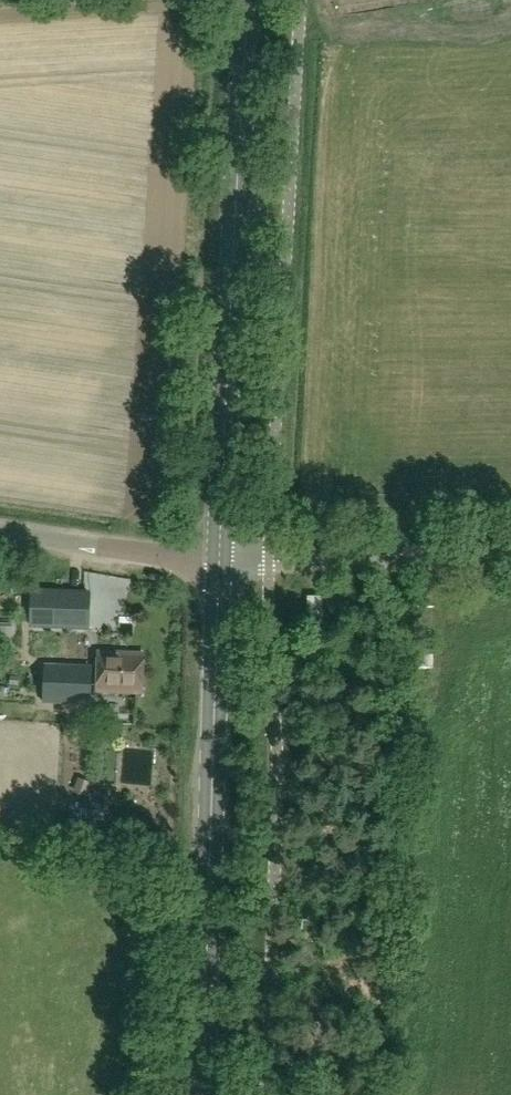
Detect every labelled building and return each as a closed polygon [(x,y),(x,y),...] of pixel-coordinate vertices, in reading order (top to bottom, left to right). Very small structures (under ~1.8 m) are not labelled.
[(90,629),(91,590),(31,588),(30,628),(90,629)] [(322,615),(322,596),(309,596),(308,615),(322,615)] [(97,663),(98,634),(42,632),(41,661),(97,663)] [(141,692),(143,653),(99,650),(97,689),(141,692)] [(44,667),(43,700),(90,701),(91,668),(44,667)]
